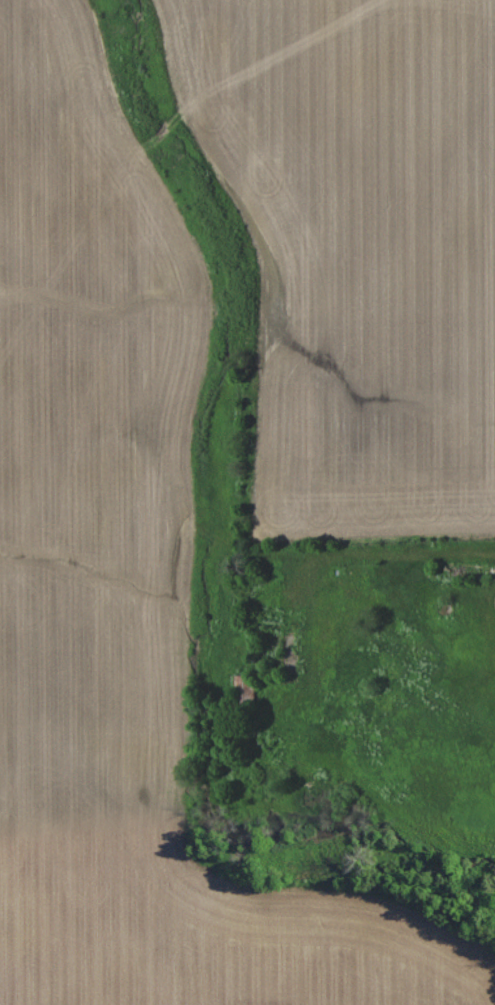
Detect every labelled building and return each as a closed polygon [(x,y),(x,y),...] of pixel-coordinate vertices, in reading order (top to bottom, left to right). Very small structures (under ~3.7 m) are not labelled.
[(235,704),(255,705),(255,676),(235,675),(235,704)]
